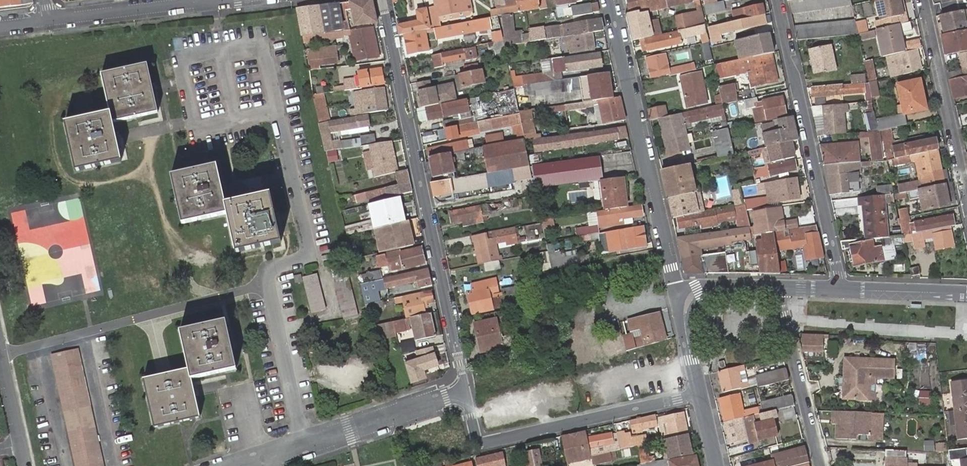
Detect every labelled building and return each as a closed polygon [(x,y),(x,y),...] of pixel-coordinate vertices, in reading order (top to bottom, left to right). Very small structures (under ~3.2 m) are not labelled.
[(356,26),(377,23),(372,0),(357,0),(351,1),(356,26)] [(435,28),(440,27),(438,19),(468,13),(465,0),(435,0),(436,7),(426,9),(430,29),(435,28)] [(546,3),(545,0),(517,0),(518,11),(547,7),(546,3)] [(629,13),(640,10),(641,13),(648,11),(659,9),(683,4),(695,1),(698,0),(627,0),(629,13)] [(704,24),(699,0),(698,0),(695,1),(697,12),(679,16),(681,29),(704,24)] [(723,0),(721,0),(716,1),(704,3),(706,13),(725,10),(723,0)] [(853,4),(852,0),(791,0),(788,0),(791,13),(853,5),(853,4)] [(881,20),(876,21),(878,30),(904,24),(902,17),(906,16),(904,5),(901,6),(900,0),(877,0),(881,20)] [(351,1),(319,5),(325,29),(328,29),(329,33),(332,32),(342,31),(349,30),(356,29),(356,26),(351,1)] [(600,13),(598,4),(591,5),(571,7),(571,9),(572,15),(573,16),(592,14),(600,13)] [(298,8),(303,36),(305,36),(311,35),(329,33),(328,29),(325,29),(319,5),(298,8)] [(735,21),(764,14),(762,6),(733,12),(735,21)] [(496,11),(497,15),(512,13),(511,7),(503,8),(503,11),(496,11)] [(419,22),(398,26),(399,36),(405,35),(416,32),(423,31),(424,31),(430,29),(426,9),(417,11),(419,22)] [(626,13),(632,40),(640,38),(646,37),(654,35),(648,11),(641,13),(640,10),(629,13),(626,13)] [(965,11),(941,16),(942,20),(942,24),(939,25),(941,35),(966,30),(964,22),(966,18),(966,14),(965,11)] [(708,24),(715,25),(716,14),(709,14),(708,24)] [(766,23),(764,14),(735,21),(717,25),(719,33),(766,23)] [(490,28),(493,42),(502,39),(497,15),(440,27),(435,28),(437,38),(490,28)] [(511,15),(503,16),(506,44),(563,37),(594,33),(604,32),(601,20),(564,25),(528,30),(529,34),(522,36),(521,30),(513,31),(511,15)] [(797,40),(859,34),(856,21),(794,27),(797,40)] [(911,31),(910,22),(908,23),(904,24),(879,30),(884,56),(904,51),(901,33),(911,31)] [(701,35),(703,44),(708,43),(704,24),(681,29),(678,30),(678,32),(647,39),(649,51),(681,43),(681,39),(701,35)] [(706,27),(709,42),(717,40),(714,25),(706,27)] [(349,30),(342,31),(343,35),(350,34),(356,60),(378,56),(373,29),(358,31),(358,30),(350,31),(349,30)] [(941,35),(943,46),(945,45),(947,55),(966,51),(966,30),(941,35)] [(342,31),(332,32),(329,33),(311,35),(312,41),(343,38),(342,31)] [(423,31),(416,32),(405,35),(409,54),(428,50),(424,31),(423,31)] [(594,33),(563,37),(563,43),(565,43),(569,42),(570,49),(570,53),(596,49),(594,33)] [(772,53),(774,53),(771,34),(739,41),(744,59),(772,53)] [(646,37),(640,38),(643,52),(649,51),(647,39),(646,37)] [(919,38),(905,41),(907,50),(921,47),(919,38)] [(489,50),(494,49),(495,54),(502,52),(502,51),(504,50),(502,39),(493,42),(488,43),(489,50)] [(831,46),(810,51),(816,75),(836,71),(831,46)] [(326,47),(308,50),(311,64),(316,63),(317,66),(337,62),(335,51),(327,52),(326,47)] [(475,48),(433,56),(436,68),(444,67),(443,62),(445,62),(464,58),(465,61),(477,58),(475,48)] [(894,56),(898,75),(921,70),(917,51),(894,56)] [(744,59),(719,65),(722,77),(748,72),(752,71),(755,85),(778,80),(772,53),(744,59)] [(543,75),(512,79),(513,86),(531,84),(549,82),(549,81),(548,74),(554,73),(601,66),(600,54),(566,58),(565,56),(551,58),(552,59),(541,60),(543,75)] [(670,74),(670,76),(686,72),(684,66),(669,69),(665,56),(647,60),(651,78),(670,74)] [(478,63),(464,65),(464,72),(478,69),(478,63)] [(874,63),(867,64),(870,80),(877,78),(874,63)] [(686,72),(693,71),(692,64),(684,66),(686,72)] [(310,72),(310,80),(319,79),(321,84),(333,82),(332,77),(339,76),(338,67),(310,72)] [(76,172),(94,168),(120,163),(112,124),(156,115),(146,68),(101,77),(109,115),(66,125),(76,172)] [(381,69),(359,73),(360,76),(350,78),(352,87),(361,85),(362,88),(384,83),(381,69)] [(961,69),(949,72),(950,79),(963,76),(961,69)] [(483,71),(460,75),(462,86),(485,82),(483,71)] [(561,72),(548,74),(549,81),(562,80),(561,72)] [(549,82),(531,84),(533,96),(591,88),(593,102),(606,100),(612,99),(607,73),(589,76),(589,77),(562,80),(549,81),(549,82)] [(702,73),(681,77),(686,101),(688,108),(709,103),(707,96),(702,73)] [(866,74),(851,75),(852,84),(866,83),(866,74)] [(963,76),(950,79),(955,98),(966,95),(966,75),(963,76)] [(350,78),(343,79),(345,88),(352,87),(350,78)] [(920,79),(899,84),(905,113),(926,108),(920,79)] [(877,80),(870,82),(873,96),(879,94),(877,80)] [(418,88),(422,107),(467,98),(466,93),(450,95),(448,95),(449,98),(446,98),(443,83),(418,88)] [(726,103),(737,101),(733,84),(722,86),(726,103)] [(865,93),(865,84),(843,86),(843,85),(813,87),(814,97),(865,93)] [(312,88),(314,94),(322,93),(336,92),(334,86),(312,88)] [(361,90),(353,91),(355,107),(350,108),(350,114),(387,110),(384,88),(361,90)] [(513,89),(505,90),(509,116),(518,115),(518,112),(513,89)] [(322,93),(314,94),(321,122),(324,122),(328,121),(329,121),(322,93)] [(758,104),(756,98),(744,100),(746,109),(757,107),(758,114),(765,112),(767,119),(786,115),(782,97),(762,101),(763,103),(758,104)] [(585,103),(564,106),(565,110),(586,107),(595,106),(600,106),(605,125),(614,124),(624,121),(619,98),(612,99),(606,100),(593,102),(585,103)] [(467,100),(428,109),(430,120),(469,111),(467,100)] [(727,125),(723,104),(667,116),(660,118),(668,153),(689,149),(683,124),(722,115),(723,117),(721,118),(723,126),(727,125)] [(812,108),(814,116),(825,115),(827,131),(817,132),(818,136),(827,136),(827,134),(846,132),(844,107),(835,107),(834,105),(812,108)] [(518,115),(523,137),(524,140),(524,141),(530,140),(533,140),(535,141),(540,140),(539,133),(535,134),(532,114),(536,113),(537,114),(555,112),(565,110),(564,106),(518,112),(518,115)] [(599,126),(605,125),(600,106),(595,106),(599,126)] [(660,118),(667,116),(665,107),(648,110),(650,120),(660,118)] [(887,129),(909,124),(906,114),(878,120),(881,130),(882,130),(887,129)] [(328,121),(324,122),(327,151),(351,148),(350,141),(341,142),(340,140),(339,131),(359,128),(368,127),(367,115),(356,117),(356,118),(329,121),(328,121)] [(471,124),(445,129),(448,140),(473,134),(492,131),(512,127),(514,133),(516,133),(517,139),(523,137),(518,115),(509,116),(471,124)] [(552,115),(552,123),(565,124),(565,115),(552,115)] [(825,115),(814,116),(817,132),(827,131),(825,115)] [(773,124),(762,126),(766,147),(791,142),(799,140),(793,116),(773,121),(773,124)] [(443,123),(444,129),(445,129),(471,124),(470,117),(443,123)] [(359,128),(339,131),(340,140),(360,137),(360,135),(359,128)] [(720,158),(734,154),(728,130),(728,128),(714,131),(720,158)] [(530,140),(524,141),(525,146),(534,146),(534,149),(576,145),(576,146),(620,140),(618,129),(616,129),(616,130),(576,135),(576,134),(569,135),(552,138),(551,139),(540,140),(535,141),(533,140),(530,140)] [(926,141),(894,147),(895,154),(892,155),(890,143),(887,129),(882,130),(888,158),(895,157),(909,154),(914,154),(938,149),(936,139),(926,141)] [(871,133),(870,132),(865,133),(866,136),(871,136),(874,152),(883,150),(880,133),(871,133)] [(360,135),(360,137),(361,142),(375,141),(374,133),(360,135)] [(488,145),(504,142),(503,136),(503,134),(487,138),(488,145)] [(924,136),(890,143),(892,155),(895,154),(894,147),(926,141),(924,136)] [(429,158),(434,182),(438,181),(451,179),(454,179),(455,178),(452,163),(486,157),(489,173),(510,169),(517,168),(530,166),(525,146),(524,141),(524,140),(499,144),(429,158)] [(427,150),(429,158),(469,149),(467,141),(434,148),(434,150),(427,150)] [(392,142),(375,144),(380,168),(396,165),(392,142)] [(794,158),(791,142),(766,147),(765,147),(766,151),(770,150),(773,162),(794,158)] [(856,142),(820,145),(824,165),(858,162),(856,142)] [(366,147),(329,154),(331,162),(339,161),(343,160),(344,164),(363,160),(362,157),(368,155),(366,147)] [(945,184),(938,149),(914,154),(915,157),(920,156),(922,169),(917,170),(918,174),(924,173),(926,187),(945,184)] [(909,154),(895,157),(896,164),(910,161),(909,154)] [(599,158),(532,168),(535,184),(602,180),(600,169),(599,158)] [(797,169),(795,159),(753,168),(755,176),(764,175),(765,176),(797,169)] [(824,165),(831,195),(859,191),(857,172),(859,172),(858,163),(858,162),(824,165)] [(697,193),(694,178),(691,164),(662,171),(668,199),(697,193)] [(380,168),(371,170),(372,178),(398,172),(396,165),(380,168)] [(184,223),(228,214),(217,166),(173,175),(184,223)] [(530,166),(517,168),(519,178),(532,176),(530,166)] [(434,182),(430,182),(432,191),(452,187),(452,190),(474,187),(475,188),(487,185),(512,181),(510,169),(489,173),(455,178),(454,179),(451,179),(438,181),(434,182)] [(385,184),(385,187),(410,181),(408,170),(373,178),(374,185),(377,184),(378,185),(385,184)] [(601,182),(604,211),(606,211),(626,208),(622,178),(601,182)] [(799,198),(796,178),(760,184),(762,190),(768,189),(770,202),(776,201),(778,201),(799,198)] [(412,190),(410,181),(385,187),(355,195),(356,202),(369,199),(370,204),(396,198),(395,195),(412,190)] [(952,183),(945,184),(949,204),(956,203),(952,183)] [(926,187),(908,190),(910,198),(920,197),(923,210),(949,204),(945,184),(926,187)] [(879,195),(885,194),(891,193),(890,185),(878,186),(879,195)] [(831,195),(832,200),(860,197),(859,191),(831,195)] [(697,193),(668,199),(673,219),(677,218),(705,213),(701,192),(697,193)] [(891,193),(885,194),(886,203),(896,202),(894,193),(891,193)] [(883,236),(889,236),(886,203),(885,194),(879,195),(860,197),(861,205),(865,205),(868,238),(872,238),(883,236)] [(406,220),(400,197),(397,198),(403,221),(406,220)] [(239,255),(283,246),(272,198),(229,207),(239,255)] [(396,198),(370,204),(376,228),(383,226),(403,221),(397,198),(396,198)] [(757,209),(766,207),(765,200),(756,201),(757,209)] [(510,201),(488,205),(490,211),(511,208),(510,201)] [(748,202),(749,210),(757,209),(756,201),(748,202)] [(604,211),(598,213),(600,223),(605,223),(606,228),(625,225),(624,220),(632,218),(642,216),(641,205),(626,208),(606,211),(604,211)] [(452,222),(462,220),(480,217),(489,215),(487,206),(450,212),(452,222)] [(705,213),(677,218),(679,228),(703,224),(704,228),(717,225),(717,220),(736,216),(738,229),(751,227),(746,206),(734,208),(705,213)] [(755,227),(753,227),(755,235),(775,232),(777,231),(785,230),(786,230),(784,221),(780,221),(778,208),(774,208),(754,212),(755,227)] [(782,208),(778,208),(780,221),(784,221),(786,230),(799,227),(797,218),(784,220),(782,208)] [(901,217),(909,216),(907,208),(899,210),(901,217)] [(600,223),(598,213),(588,214),(590,227),(598,226),(598,229),(606,228),(605,223),(600,223)] [(950,226),(954,225),(952,214),(915,221),(917,232),(950,226)] [(904,233),(912,232),(909,216),(901,217),(904,233)] [(480,217),(462,220),(463,226),(481,222),(480,217)] [(383,226),(388,250),(413,245),(407,220),(406,220),(403,221),(383,226)] [(549,221),(542,222),(544,230),(551,229),(549,221)] [(360,224),(346,228),(348,235),(362,231),(360,224)] [(541,224),(524,228),(525,236),(543,234),(541,224)] [(824,257),(817,225),(797,228),(797,230),(795,230),(792,232),(785,233),(785,230),(777,231),(775,232),(777,250),(805,247),(807,260),(824,257)] [(376,228),(373,229),(378,252),(388,250),(383,226),(376,228)] [(578,237),(591,235),(598,234),(599,233),(598,229),(598,226),(590,227),(589,227),(576,229),(578,237)] [(646,245),(643,226),(623,229),(607,232),(610,251),(620,249),(646,245)] [(917,232),(914,232),(903,234),(905,242),(916,240),(917,247),(927,246),(926,238),(935,237),(937,249),(953,246),(950,226),(917,232)] [(753,227),(751,227),(738,229),(677,237),(683,259),(700,256),(701,256),(700,250),(732,244),(736,261),(727,263),(729,274),(781,275),(777,250),(775,232),(755,235),(753,227)] [(483,263),(501,260),(500,256),(497,257),(494,242),(494,238),(505,236),(506,245),(518,243),(516,234),(515,228),(472,235),(474,242),(476,242),(479,241),(483,263)] [(599,233),(598,234),(601,252),(610,251),(607,232),(599,233)] [(902,237),(901,234),(889,236),(883,236),(884,246),(893,245),(903,244),(902,237)] [(469,239),(462,241),(463,247),(471,246),(469,239)] [(840,241),(842,250),(852,248),(855,265),(884,260),(881,246),(874,247),(872,241),(864,242),(863,239),(840,241)] [(881,246),(884,260),(895,258),(893,245),(884,246),(881,246)] [(400,251),(389,253),(376,256),(377,266),(391,263),(402,261),(404,268),(424,263),(421,247),(400,252),(400,251)] [(547,251),(533,254),(535,271),(551,268),(547,251)] [(551,266),(590,264),(589,252),(550,254),(551,266)] [(700,256),(683,259),(686,273),(692,274),(720,274),(716,260),(710,260),(709,269),(703,269),(700,256)] [(720,274),(729,274),(727,263),(726,261),(716,260),(720,274)] [(402,261),(391,263),(393,270),(404,268),(402,261)] [(499,262),(484,265),(485,272),(500,269),(500,268),(507,267),(506,261),(499,262)] [(346,266),(332,269),(343,319),(358,315),(346,266)] [(910,267),(912,276),(922,275),(920,266),(910,267)] [(433,286),(427,268),(392,277),(392,278),(373,282),(361,285),(365,304),(380,301),(378,290),(394,287),(395,287),(418,282),(420,289),(433,286)] [(363,282),(381,278),(380,269),(367,272),(362,273),(363,282)] [(301,273),(294,275),(295,282),(302,280),(301,273)] [(316,273),(302,276),(311,312),(325,309),(316,273)] [(470,303),(502,295),(504,295),(516,292),(515,286),(501,288),(502,290),(502,292),(494,293),(493,292),(499,291),(497,285),(492,286),(491,283),(494,283),(493,279),(471,284),(472,291),(468,292),(470,303)] [(401,296),(394,298),(395,302),(402,301),(406,318),(408,317),(410,317),(410,316),(425,313),(424,307),(426,306),(425,302),(433,300),(430,290),(401,296)] [(516,292),(504,295),(507,310),(521,307),(519,292),(516,292)] [(502,295),(470,303),(472,312),(492,308),(492,306),(502,304),(503,310),(507,310),(504,295),(502,295)] [(436,335),(431,312),(425,313),(410,316),(410,317),(416,340),(436,335)] [(658,313),(629,320),(631,329),(632,333),(623,336),(626,351),(664,339),(658,313)] [(406,318),(371,325),(376,339),(395,334),(394,328),(404,326),(404,324),(409,323),(408,317),(406,318)] [(484,341),(486,350),(501,347),(503,352),(517,347),(514,333),(500,336),(495,318),(474,323),(478,342),(484,341)] [(239,373),(229,326),(183,336),(191,373),(193,383),(239,373)] [(803,352),(822,352),(822,342),(822,336),(804,335),(804,341),(803,352)] [(401,342),(403,351),(415,349),(414,339),(401,342)] [(828,340),(826,357),(836,358),(837,341),(828,340)] [(652,361),(662,358),(657,343),(647,346),(652,361)] [(419,358),(404,362),(409,381),(424,377),(422,369),(437,365),(432,346),(417,350),(419,358)] [(586,363),(585,347),(577,347),(578,364),(586,363)] [(51,354),(75,465),(103,465),(78,348),(51,354)] [(844,359),(842,401),(868,402),(869,379),(876,379),(894,380),(895,361),(844,359)] [(744,366),(718,372),(724,393),(741,388),(742,390),(750,388),(748,382),(745,371),(744,366)] [(760,388),(788,381),(786,369),(757,377),(760,388)] [(517,381),(525,382),(526,370),(517,370),(517,381)] [(154,429),(200,419),(193,383),(191,373),(145,383),(154,429)] [(960,440),(962,440),(966,440),(966,382),(954,383),(953,384),(955,386),(958,412),(960,426),(960,440)] [(929,405),(930,391),(919,390),(918,405),(929,405)] [(761,408),(743,412),(739,396),(720,401),(725,424),(747,418),(751,417),(758,415),(762,414),(794,406),(792,396),(760,404),(761,408)] [(958,412),(952,413),(953,426),(960,426),(958,412)] [(660,434),(662,441),(663,441),(666,440),(689,435),(684,413),(672,416),(673,417),(667,419),(670,432),(660,434)] [(872,414),(835,413),(835,425),(834,439),(856,440),(856,435),(871,436),(872,414)] [(657,421),(656,417),(629,422),(632,435),(641,433),(640,430),(658,426),(657,421)] [(725,424),(724,424),(728,444),(746,440),(747,444),(757,442),(753,425),(751,417),(747,418),(725,424)] [(657,421),(658,426),(660,434),(670,432),(667,419),(657,421)] [(753,425),(757,442),(776,437),(772,420),(760,423),(753,425)] [(623,424),(616,425),(617,433),(618,436),(625,434),(623,424)] [(562,441),(568,465),(593,460),(592,457),(588,439),(587,431),(579,433),(578,437),(573,438),(570,435),(561,437),(562,441)] [(617,433),(611,434),(614,444),(620,443),(618,437),(618,436),(617,433)] [(625,434),(618,436),(618,437),(620,443),(620,444),(626,443),(628,449),(638,446),(647,444),(662,441),(660,434),(656,435),(657,438),(647,440),(646,435),(630,438),(629,433),(625,434)] [(611,434),(588,439),(592,457),(615,451),(621,450),(620,444),(620,443),(614,444),(611,434)] [(694,457),(689,435),(666,440),(668,446),(664,447),(667,462),(694,457)] [(403,440),(408,465),(414,465),(411,452),(414,452),(411,438),(403,440)] [(946,450),(945,442),(934,443),(935,451),(946,450)] [(638,446),(642,465),(649,465),(655,465),(656,465),(655,460),(651,461),(647,444),(638,446)] [(804,447),(767,456),(769,463),(755,465),(800,465),(808,464),(804,447)] [(964,461),(965,465),(966,465),(966,450),(947,452),(948,463),(964,461)] [(527,465),(542,465),(539,451),(527,454),(529,463),(527,464),(527,465)] [(617,458),(615,451),(592,457),(593,460),(594,465),(613,461),(612,459),(617,458)] [(916,465),(906,464),(906,451),(885,451),(885,465),(916,465)] [(478,465),(506,465),(503,454),(476,460),(478,465)] [(695,456),(694,457),(667,462),(658,465),(656,465),(655,465),(697,465),(695,456)]
